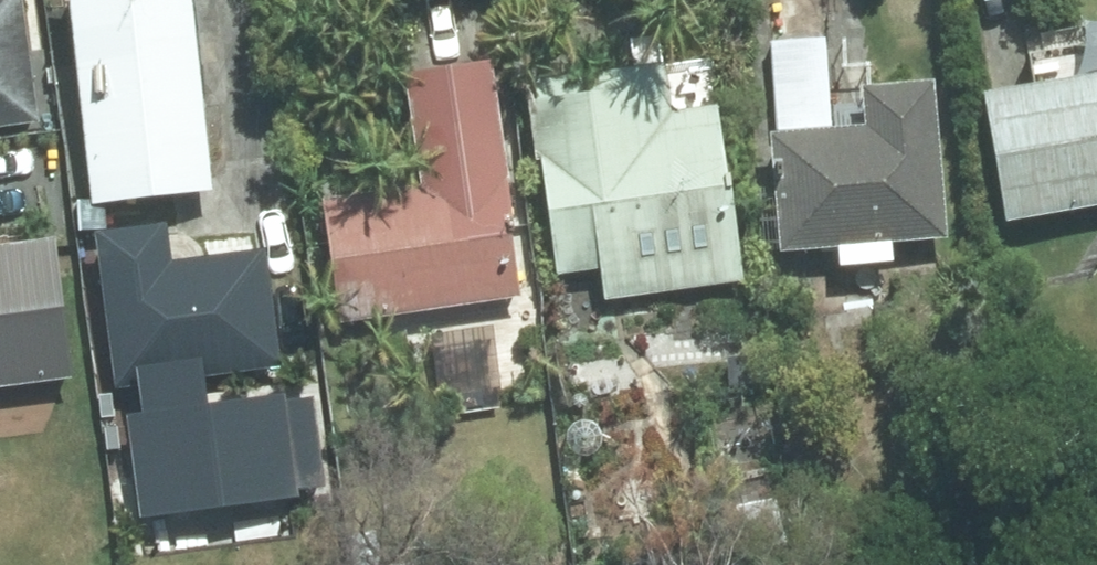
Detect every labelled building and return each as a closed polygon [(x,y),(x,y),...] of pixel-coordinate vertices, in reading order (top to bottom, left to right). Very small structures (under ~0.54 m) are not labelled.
[(94,202),(213,186),(189,0),(67,0),(94,202)] [(833,124),(825,36),(771,40),(779,130),(772,130),(783,251),(951,237),(936,79),(865,84),(869,122),(833,124)] [(342,321),(524,295),(508,177),(512,177),(496,58),(409,71),(425,184),(325,198),(342,321)] [(663,80),(660,61),(539,76),(541,98),(531,99),(539,158),(543,158),(559,273),(604,267),(607,298),(747,279),(733,173),(729,173),(720,103),(674,110),(671,80),(663,80)] [(1096,204),(1096,72),(988,91),(1010,219),(1096,204)] [(117,387),(284,366),(267,248),(176,259),(170,220),(95,230),(117,387)] [(58,234),(0,242),(0,386),(78,375),(58,234)] [(729,387),(765,383),(760,353),(726,357),(729,387)] [(323,391),(132,416),(145,515),(336,490),(323,391)] [(786,541),(780,496),(738,501),(744,547),(786,541)]
